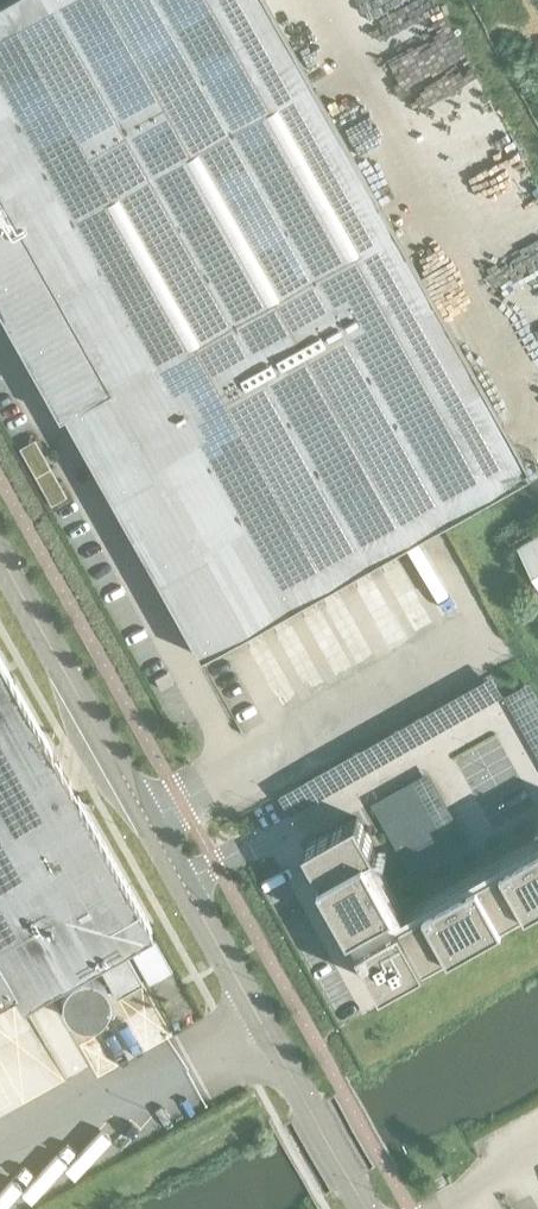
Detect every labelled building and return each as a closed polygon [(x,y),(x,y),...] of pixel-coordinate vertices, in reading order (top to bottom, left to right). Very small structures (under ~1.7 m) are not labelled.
[(58,415),(63,413),(198,655),(528,469),(265,0),(0,0),(0,312),(58,415)] [(42,432),(23,439),(47,501),(65,494),(42,432)] [(519,543),(537,576),(537,532),(519,543)] [(13,986),(20,998),(94,957),(116,995),(142,981),(120,942),(151,925),(134,896),(0,656),(0,993),(13,986)] [(305,845),(352,930),(359,942),(384,985),(384,986),(385,985),(537,899),(537,841),(411,912),(377,850),(358,816),(307,844),(305,845)]
